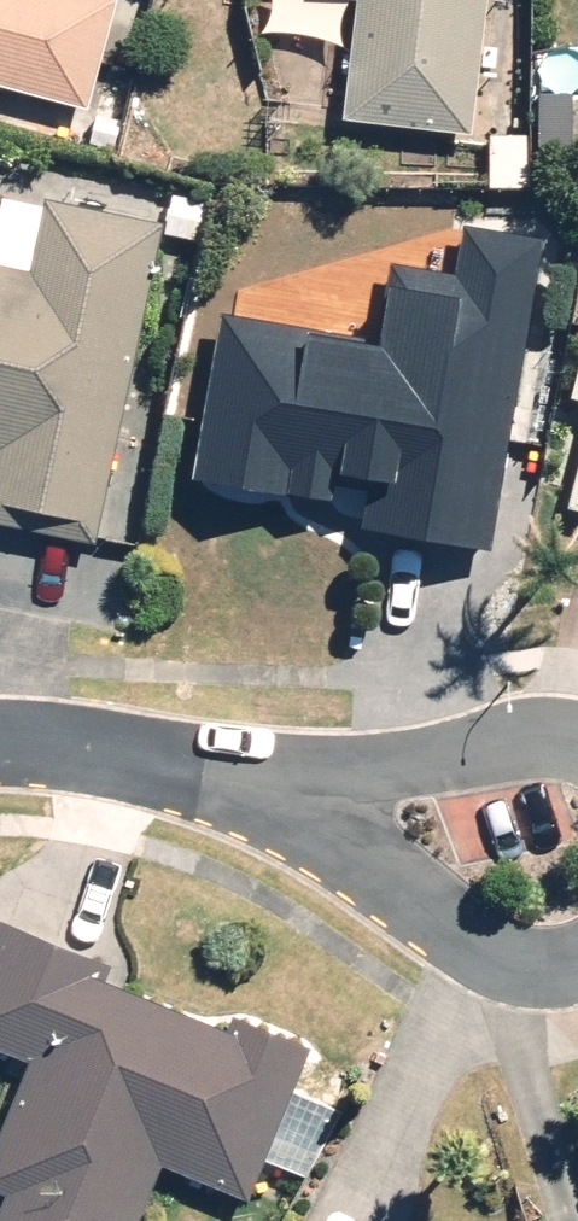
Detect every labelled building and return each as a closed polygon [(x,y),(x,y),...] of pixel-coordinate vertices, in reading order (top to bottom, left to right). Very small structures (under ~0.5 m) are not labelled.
[(83,114),(112,3),(100,0),(0,0),(0,93),(83,114)] [(479,0),(303,0),(303,1),(345,6),(331,122),(462,138),(479,0)] [(154,225),(37,202),(21,284),(0,280),(0,536),(90,554),(154,225)] [(484,563),(537,247),(462,234),(448,318),(373,305),(367,339),(207,312),(177,488),(321,512),(324,492),(366,499),(358,542),(484,563)] [(555,522),(577,527),(577,427),(555,522)] [(305,1052),(225,1024),(220,1037),(83,988),(93,960),(0,927),(0,1062),(21,1069),(0,1130),(0,1220),(134,1220),(149,1177),(249,1212),(305,1052)]
